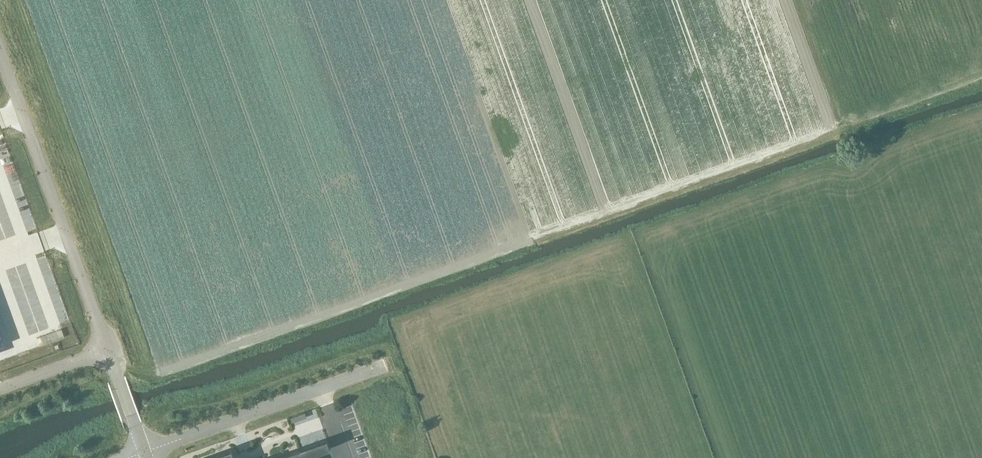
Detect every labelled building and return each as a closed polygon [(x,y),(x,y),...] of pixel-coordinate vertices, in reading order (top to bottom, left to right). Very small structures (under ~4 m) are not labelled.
[(322,451),(303,457),(300,448),(273,457),(325,457),(322,451)]
